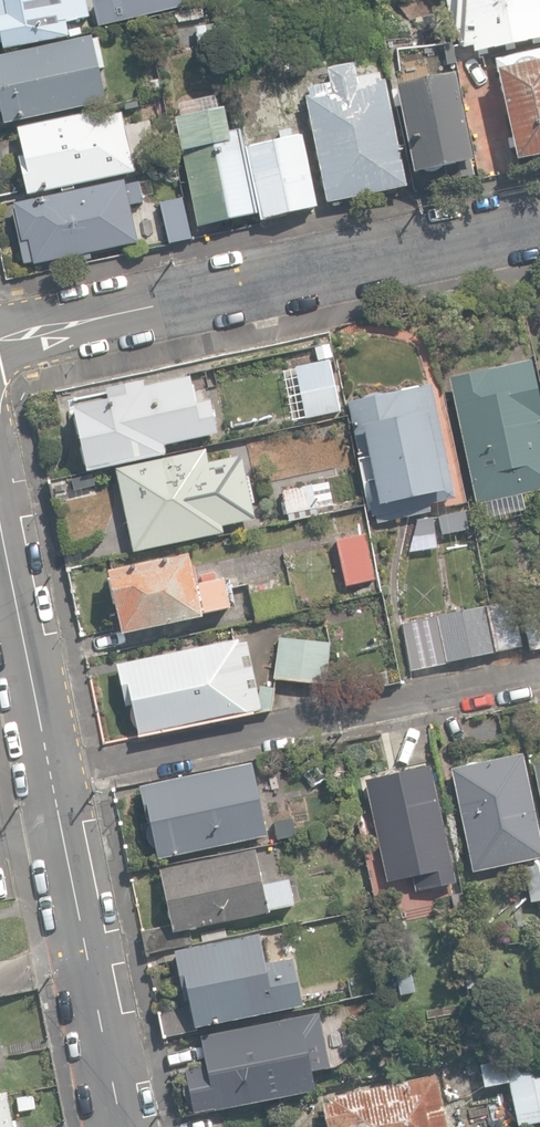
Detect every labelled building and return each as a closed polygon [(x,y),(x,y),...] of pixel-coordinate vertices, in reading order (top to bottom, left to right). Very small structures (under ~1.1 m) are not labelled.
[(4,49),(68,35),(65,23),(81,20),(81,19),(89,17),(86,0),(0,0),(0,43),(3,44),(4,49)] [(183,9),(181,0),(161,0),(163,13),(183,9)] [(199,10),(215,6),(214,0),(197,0),(199,10)] [(475,54),(539,41),(539,0),(446,0),(451,31),(457,30),(462,50),(474,47),(475,54)] [(96,12),(100,29),(129,23),(130,23),(128,11),(120,13),(118,8),(96,12)] [(199,47),(217,42),(213,25),(195,29),(199,47)] [(4,124),(105,102),(108,101),(101,70),(104,69),(97,39),(92,41),(91,36),(0,56),(0,105),(4,124)] [(446,65),(456,63),(452,43),(442,45),(446,65)] [(539,162),(539,49),(496,58),(517,160),(532,157),(539,162)] [(306,97),(327,202),(406,186),(384,82),(382,82),(379,71),(357,76),(355,65),(351,66),(351,63),(327,68),(331,83),(307,88),(309,96),(306,97)] [(445,168),(447,182),(473,177),(454,76),(395,87),(412,174),(445,168)] [(145,97),(162,93),(159,79),(142,83),(145,97)] [(174,118),(197,227),(257,215),(238,130),(229,132),(224,108),(174,118)] [(20,157),(28,195),(135,172),(122,112),(100,117),(99,111),(18,128),(24,156),(20,157)] [(247,148),(263,220),(316,209),(300,136),(247,148)] [(15,163),(11,142),(0,144),(0,165),(15,163)] [(33,264),(35,265),(74,256),(75,261),(92,257),(91,254),(139,243),(130,204),(143,201),(139,182),(126,185),(124,180),(14,204),(15,208),(12,209),(24,264),(33,262),(33,264)] [(159,204),(168,244),(192,238),(183,198),(159,204)] [(296,367),(307,418),(339,411),(329,360),(296,367)] [(477,504),(539,490),(539,399),(532,361),(450,378),(477,504)] [(75,408),(89,470),(166,454),(164,445),(218,434),(210,400),(198,403),(194,385),(193,385),(191,377),(146,386),(145,382),(107,390),(109,401),(75,408)] [(376,515),(378,522),(404,517),(403,510),(408,509),(409,516),(430,511),(429,504),(455,499),(431,385),(349,402),(373,516),(376,515)] [(116,468),(134,552),(224,533),(223,526),(255,519),(242,456),(210,462),(207,449),(116,468)] [(48,480),(53,504),(96,495),(91,472),(48,480)] [(283,490),(288,514),(318,507),(312,483),(283,490)] [(438,516),(443,535),(468,529),(464,510),(438,516)] [(418,519),(409,551),(438,548),(433,517),(418,519)] [(337,539),(346,584),(375,579),(365,533),(337,539)] [(118,610),(123,634),(203,616),(203,613),(229,607),(221,571),(204,574),(205,582),(199,582),(194,564),(192,564),(189,553),(109,570),(117,610),(118,610)] [(531,649),(539,647),(539,596),(521,600),(531,649)] [(488,606),(486,606),(496,652),(522,645),(512,603),(488,606)] [(438,616),(437,616),(447,663),(495,652),(496,652),(486,606),(438,616)] [(411,670),(447,663),(437,616),(403,623),(411,670)] [(276,679),(326,684),(331,642),(280,637),(276,679)] [(132,697),(140,736),(254,713),(239,639),(118,663),(116,663),(123,699),(132,697)] [(261,686),(257,712),(271,710),(274,688),(261,686)] [(473,870),(539,857),(539,834),(523,753),(452,768),(473,870)] [(147,804),(158,858),(267,834),(252,763),(140,787),(144,804),(147,804)] [(413,875),(417,891),(458,882),(431,765),(364,780),(387,881),(413,875)] [(274,822),(277,837),(295,833),(292,819),(274,822)] [(192,942),(189,928),(269,912),(268,909),(294,904),(289,878),(262,883),(255,849),(252,849),(160,868),(171,924),(145,929),(148,950),(192,942)] [(532,902),(539,901),(539,863),(524,867),(531,902),(532,902)] [(186,985),(190,1004),(195,1027),(197,1026),(302,1004),(292,956),(265,962),(259,934),(176,951),(183,986),(186,985)] [(190,1007),(160,1013),(164,1034),(195,1027),(190,1007)] [(201,1035),(215,1108),(315,1089),(312,1070),(328,1066),(318,1013),(201,1035)] [(516,1126),(539,1121),(539,1052),(479,1064),(483,1086),(508,1082),(516,1126)] [(435,1074),(329,1096),(329,1101),(323,1103),(327,1126),(446,1126),(435,1074)] [(7,1090),(0,1091),(0,1126),(14,1126),(7,1090)]
